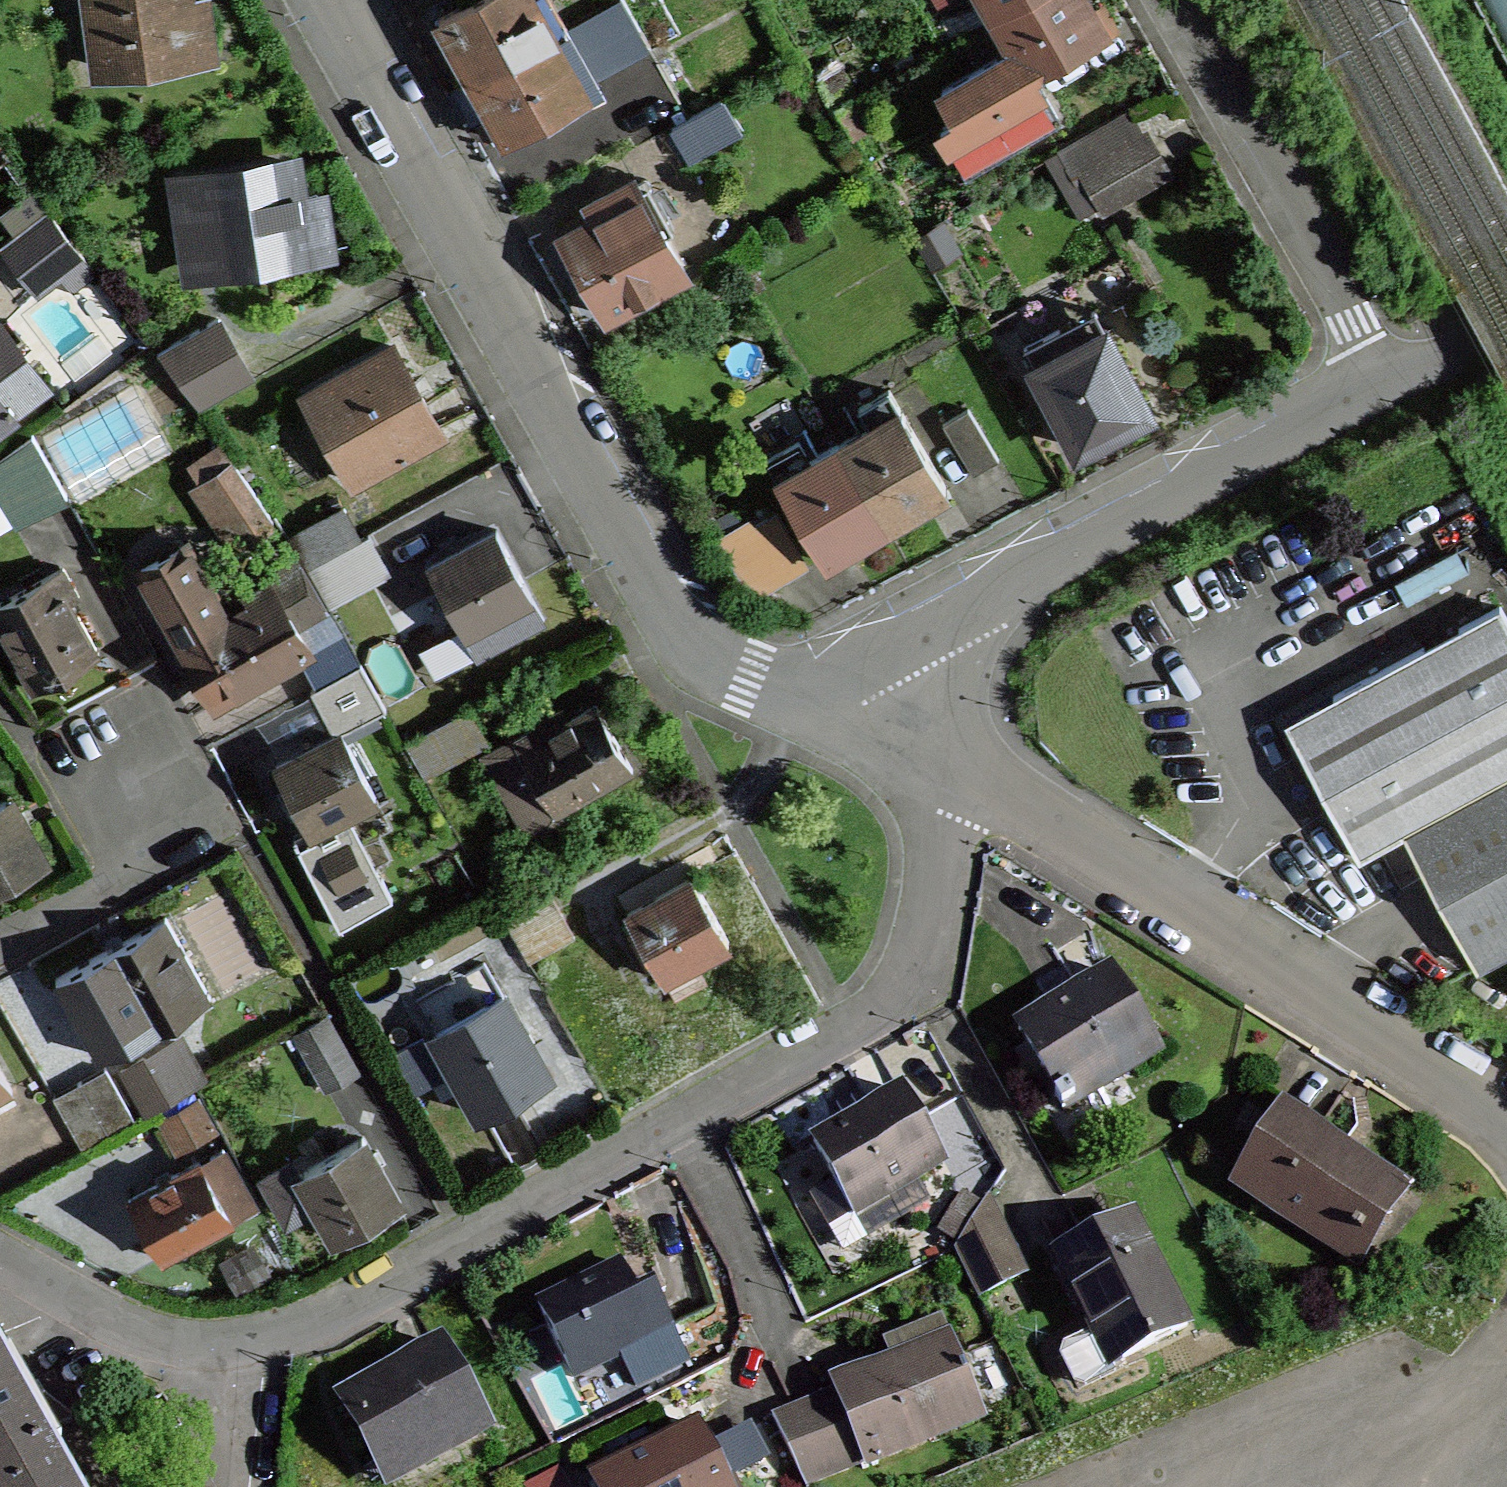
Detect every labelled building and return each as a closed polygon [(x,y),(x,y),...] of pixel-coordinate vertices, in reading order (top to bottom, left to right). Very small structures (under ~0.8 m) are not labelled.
[(191,54),(184,2),(184,0),(92,0),(101,66),(191,54)] [(191,54),(211,51),(208,26),(204,0),(196,0),(184,2),(191,54)] [(472,78),(566,26),(552,0),(468,0),(438,16),(457,50),(472,78)] [(992,14),(1010,47),(941,86),(958,116),(1033,73),(1107,31),(1091,2),(1090,0),(1017,0),(992,14)] [(992,14),(1017,0),(984,0),(992,14)] [(566,26),(472,78),(488,106),(506,139),(600,87),(566,26)] [(1058,116),(1033,73),(958,116),(943,125),(967,167),(1058,116)] [(739,129),(721,98),(671,127),(689,158),(739,129)] [(1123,112),(1058,150),(1092,208),(1100,204),(1083,174),(1140,141),(1123,112)] [(1083,174),(1100,204),(1158,171),(1140,141),(1083,174)] [(0,144),(0,163),(9,156),(0,144)] [(293,186),(290,161),(179,178),(193,269),(324,249),(316,195),(295,198),(293,186)] [(634,178),(601,196),(609,209),(593,218),(561,237),(584,278),(605,314),(685,268),(663,230),(636,181),(634,178)] [(609,209),(601,196),(586,205),(593,218),(609,209)] [(0,243),(0,244),(36,291),(49,281),(83,256),(46,208),(0,243)] [(952,244),(940,226),(920,239),(931,257),(952,244)] [(83,256),(49,281),(61,298),(95,272),(83,256)] [(1095,308),(1059,327),(1069,347),(1105,328),(1095,308)] [(251,379),(216,318),(157,352),(199,408),(251,379)] [(1069,347),(1059,327),(1024,345),(1077,446),(1112,428),(1148,410),(1105,328),(1069,347)] [(43,386),(0,328),(0,418),(43,386)] [(394,345),(305,395),(353,480),(442,430),(417,387),(394,345)] [(839,443),(886,524),(920,504),(947,489),(888,388),(858,406),(869,426),(839,443)] [(998,459),(967,407),(942,422),(973,474),(998,459)] [(32,432),(0,456),(0,478),(11,471),(35,509),(66,494),(32,432)] [(886,524),(839,443),(809,460),(798,441),(767,459),(825,559),(862,538),(886,524)] [(211,508),(248,483),(233,460),(195,485),(210,508),(211,508)] [(0,478),(0,497),(15,520),(35,509),(11,471),(0,478)] [(272,519),(248,483),(211,508),(235,543),(272,519)] [(302,558),(307,567),(360,537),(343,507),(290,537),(302,558)] [(806,564),(775,511),(720,544),(751,596),(806,564)] [(476,654),(542,618),(517,571),(495,531),(429,567),(476,654)] [(368,533),(360,537),(307,567),(328,604),(389,570),(368,533)] [(198,627),(224,612),(185,543),(140,568),(181,639),(199,630),(198,627)] [(302,558),(291,564),(318,612),(329,606),(328,604),(307,567),(302,558)] [(318,612),(291,564),(244,590),(249,599),(224,612),(198,627),(199,630),(216,660),(234,691),(310,648),(297,624),(318,612)] [(0,602),(0,628),(9,645),(31,685),(96,650),(67,598),(76,594),(62,568),(0,602)] [(1506,773),(1506,619),(1500,605),(1285,721),(1325,795),(1359,857),(1404,833),(1402,829),(1506,773)] [(779,632),(789,634),(791,624),(781,622),(779,632)] [(361,662),(310,688),(334,735),(341,731),(385,708),(361,662)] [(538,723),(513,738),(528,764),(555,811),(558,810),(633,767),(616,738),(595,702),(567,718),(561,709),(538,722),(538,723)] [(467,707),(405,741),(424,774),(486,740),(467,707)] [(292,797),(309,829),(335,815),(374,795),(341,731),(334,735),(275,765),(292,797)] [(528,764),(513,738),(489,751),(505,778),(528,764)] [(528,764),(505,778),(501,779),(535,839),(565,822),(558,810),(555,811),(528,764)] [(1402,829),(1404,833),(1475,964),(1506,947),(1506,773),(1402,829)] [(0,800),(0,885),(46,860),(28,827),(9,795),(0,800)] [(364,870),(335,815),(309,829),(314,839),(298,848),(339,926),(390,899),(373,866),(364,870)] [(690,961),(694,960),(728,941),(710,909),(692,877),(627,913),(662,976),(665,975),(661,968),(687,954),(690,961)] [(120,1011),(134,1036),(207,996),(164,919),(137,934),(100,955),(129,1006),(120,1011)] [(706,982),(694,960),(690,961),(687,954),(661,968),(665,975),(662,976),(675,999),(706,982)] [(1069,1102),(1159,1049),(1113,973),(1056,1007),(1019,1029),(1058,1093),(1055,1095),(1063,1108),(1070,1104),(1069,1102)] [(522,1061),(535,1054),(502,995),(436,1032),(479,1111),(516,1091),(534,1081),(522,1061)] [(324,1085),(356,1067),(326,1012),(293,1030),(324,1085)] [(903,1036),(905,1042),(915,1036),(912,1032),(903,1036)] [(178,1037),(146,1055),(171,1099),(202,1081),(178,1037)] [(546,1074),(535,1054),(522,1061),(534,1081),(546,1074)] [(171,1099),(146,1055),(119,1070),(129,1088),(144,1114),(171,1099)] [(76,1118),(129,1088),(119,1070),(114,1061),(61,1091),(76,1118)] [(11,1088),(0,1069),(0,1094),(11,1088)] [(76,1118),(91,1143),(144,1114),(129,1088),(76,1118)] [(814,1142),(836,1182),(853,1213),(888,1193),(914,1178),(944,1161),(904,1091),(856,1118),(814,1142)] [(1236,1184),(1277,1210),(1285,1197),(1354,1241),(1355,1240),(1359,1242),(1364,1233),(1360,1231),(1394,1179),(1341,1146),(1284,1109),(1236,1184)] [(298,1173),(315,1202),(335,1237),(367,1219),(399,1201),(362,1137),(298,1173)] [(222,1146),(198,1159),(232,1219),(255,1206),(222,1146)] [(232,1219),(198,1159),(128,1198),(145,1228),(161,1258),(232,1219)] [(287,1218),(315,1202),(298,1173),(291,1160),(263,1176),(287,1218)] [(888,1193),(900,1215),(927,1200),(914,1178),(888,1193)] [(1285,1197),(1277,1210),(1359,1262),(1406,1187),(1394,1179),(1360,1231),(1364,1233),(1359,1242),(1355,1240),(1354,1241),(1285,1197)] [(853,1213),(836,1182),(815,1194),(844,1247),(900,1215),(888,1193),(853,1213)] [(984,1203),(953,1249),(978,1296),(1018,1275),(984,1203)] [(1112,1364),(1112,1363),(1187,1326),(1135,1223),(1099,1241),(1060,1260),(1095,1329),(1112,1364)] [(538,1304),(573,1376),(620,1353),(673,1328),(654,1290),(639,1298),(622,1263),(584,1282),(538,1304)] [(887,1342),(894,1359),(898,1368),(952,1346),(941,1320),(908,1334),(887,1342)] [(688,1359),(673,1328),(620,1353),(636,1384),(688,1359)] [(1116,1370),(1112,1363),(1112,1364),(1095,1329),(1065,1345),(1061,1355),(1074,1381),(1086,1385),(1116,1370)] [(342,1399),(373,1453),(390,1444),(405,1470),(485,1425),(440,1344),(397,1368),(342,1399)] [(981,1416),(964,1375),(961,1369),(952,1346),(898,1368),(894,1359),(835,1383),(837,1388),(867,1458),(868,1463),(981,1416)] [(51,1458),(58,1454),(44,1429),(24,1393),(9,1367),(2,1371),(0,1368),(0,1486),(67,1486),(51,1458)] [(36,1386),(24,1393),(44,1429),(65,1418),(52,1406),(42,1396),(44,1395),(38,1384),(35,1385),(36,1386)] [(837,1388),(793,1406),(773,1415),(802,1485),(867,1458),(837,1388)] [(695,1426),(677,1435),(690,1462),(709,1453),(695,1426)] [(677,1435),(647,1450),(595,1476),(600,1486),(725,1486),(709,1453),(690,1462),(677,1435)] [(390,1444),(373,1453),(388,1479),(405,1470),(390,1444)]
